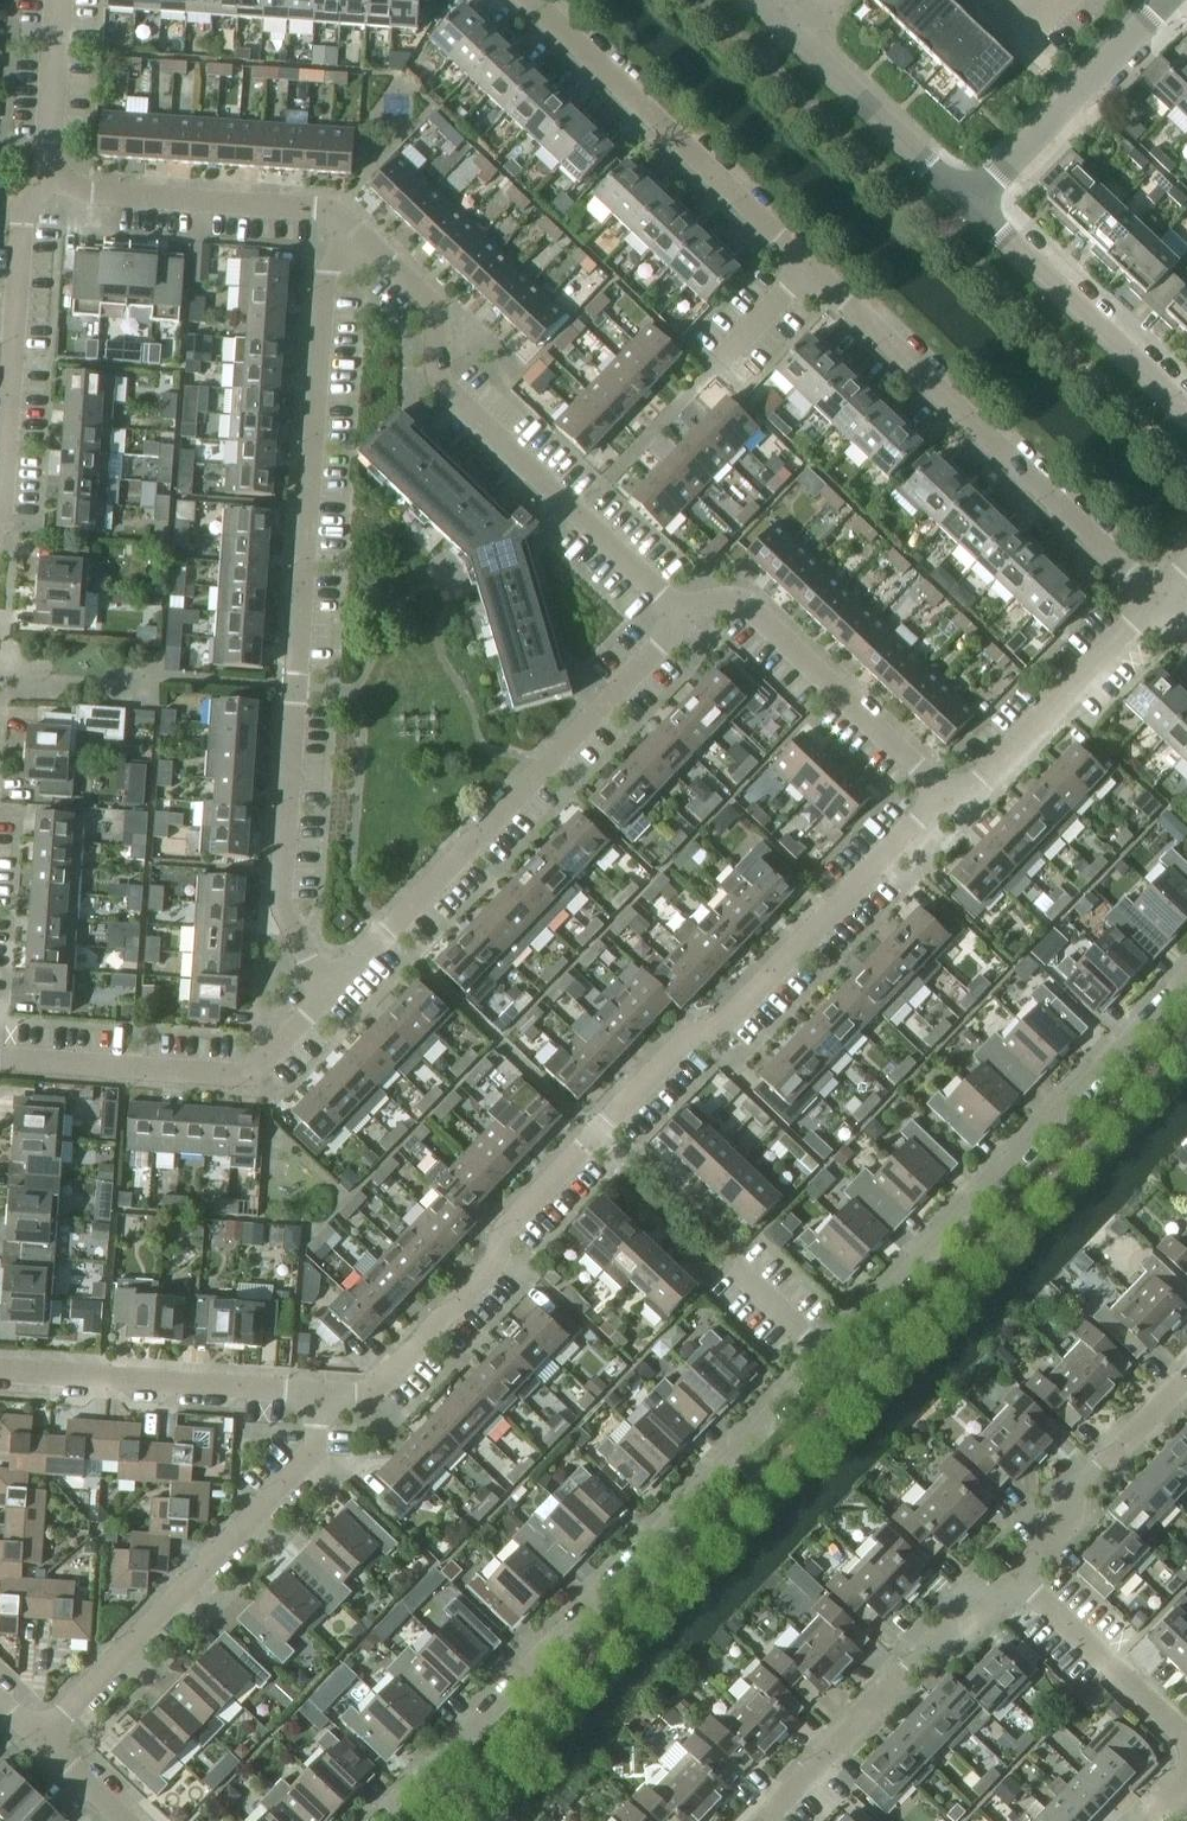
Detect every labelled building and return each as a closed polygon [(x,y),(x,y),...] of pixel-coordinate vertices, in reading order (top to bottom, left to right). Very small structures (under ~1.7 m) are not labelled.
[(137,0),(110,0),(109,9),(136,11),(137,0)] [(162,0),(137,0),(136,11),(161,13),(162,0)] [(188,0),(162,0),(161,13),(187,15),(188,0)] [(213,0),(188,0),(187,15),(212,17),(213,0)] [(239,0),(213,0),(212,17),(238,19),(239,0)] [(265,0),(239,0),(238,19),(263,20),(265,0)] [(290,0),(265,0),(263,20),(289,22),(290,0)] [(316,0),(290,0),(289,22),(314,24),(316,0)] [(342,0),(316,0),(314,24),(340,26),(342,0)] [(367,0),(342,0),(340,26),(366,27),(367,0)] [(393,0),(367,0),(366,27),(391,29),(393,0)] [(391,29),(418,31),(420,0),(393,0),(391,29)] [(487,21),(478,12),(489,0),(487,0),(477,11),(469,4),(473,0),(471,0),(431,42),(450,60),(487,21)] [(905,0),(872,0),(889,16),(905,0)] [(938,0),(905,0),(889,16),(907,33),(938,0)] [(959,13),(954,7),(946,0),(938,0),(907,33),(924,50),(959,13)] [(468,78),(506,39),(498,31),(514,14),(513,13),(497,30),(487,21),(450,60),(468,78)] [(942,66),(977,29),(959,13),(924,50),(942,66)] [(487,96),(524,56),(515,47),(531,30),(530,29),(514,46),(506,39),(468,78),(487,96)] [(959,83),(994,46),(989,41),(977,29),(942,66),(959,83)] [(994,46),(959,83),(977,101),(1000,77),(1009,67),(1012,64),(1012,63),(994,46)] [(314,48),(313,64),(336,66),(337,49),(314,48)] [(505,113),(543,74),(535,66),(551,49),(550,48),(534,65),(524,56),(487,96),(505,113)] [(236,49),(236,59),(249,60),(249,50),(236,49)] [(276,53),(275,62),(286,62),(286,54),(276,53)] [(1186,95),(1186,63),(1183,59),(1173,69),(1160,57),(1137,81),(1170,113),(1186,95)] [(128,70),(128,59),(118,58),(117,69),(128,70)] [(128,59),(128,70),(142,71),(142,60),(128,59)] [(174,73),(174,62),(163,62),(162,72),(174,73)] [(174,62),(174,73),(187,74),(188,63),(174,62)] [(220,76),(220,66),(208,65),(208,75),(220,76)] [(524,131),(561,92),(552,83),(568,66),(567,65),(551,82),(543,74),(505,113),(524,131)] [(220,66),(220,76),(232,77),(233,67),(220,66)] [(266,79),(266,69),(254,68),(253,78),(266,79)] [(266,69),(266,79),(278,80),(279,70),(266,69)] [(312,83),(312,72),(300,71),(299,82),(312,83)] [(312,72),(312,83),(324,83),(325,73),(312,72)] [(335,74),(334,84),(348,85),(348,75),(335,74)] [(542,149),(580,109),(572,102),(588,85),(587,84),(571,101),(561,92),(524,131),(542,149)] [(1170,113),(1171,113),(1176,108),(1186,118),(1186,95),(1170,113)] [(561,167),(598,127),(589,118),(605,101),(604,100),(588,117),(580,109),(542,149),(561,167)] [(435,112),(428,120),(449,139),(456,132),(435,112)] [(121,159),(124,114),(101,113),(98,157),(121,159)] [(144,160),(147,116),(124,114),(121,159),(144,160)] [(167,162),(170,118),(147,116),(144,160),(167,162)] [(190,164),(193,119),(170,118),(167,162),(190,164)] [(213,165),(216,121),(193,119),(190,164),(213,165)] [(598,127),(561,167),(580,185),(627,135),(626,134),(617,144),(609,137),(625,120),(624,119),(608,136),(598,127)] [(236,167),(240,123),(216,121),(213,165),(236,167)] [(259,168),(263,124),(240,123),(236,167),(259,168)] [(282,170),(286,126),(263,124),(259,168),(282,170)] [(305,172),(309,127),(286,126),(282,170),(305,172)] [(328,173),(332,129),(309,127),(305,172),(328,173)] [(332,129),(328,173),(352,175),(355,131),(332,129)] [(456,132),(449,139),(458,148),(465,141),(456,132)] [(613,216),(650,177),(641,168),(657,151),(656,150),(640,167),(632,159),(642,149),(641,148),(594,197),(613,216)] [(1159,164),(1165,157),(1156,148),(1149,154),(1159,164)] [(1062,225),(1098,187),(1078,169),(1084,163),(1070,150),(1038,183),(1051,195),(1047,200),(1056,209),(1051,214),(1062,225)] [(1134,150),(1128,155),(1142,169),(1148,163),(1134,150)] [(480,155),(473,163),(482,171),(489,163),(480,155)] [(400,156),(369,188),(380,198),(387,204),(417,172),(400,156)] [(1165,157),(1159,164),(1170,174),(1176,167),(1165,157)] [(489,163),(482,171),(491,180),(498,172),(489,163)] [(632,233),(669,195),(661,187),(677,170),(676,169),(660,186),(650,177),(613,216),(632,233)] [(417,172),(387,204),(403,220),(434,188),(417,172)] [(1167,193),(1173,187),(1158,174),(1153,179),(1167,193)] [(650,251),(687,212),(678,203),(694,186),(693,185),(677,202),(669,195),(632,233),(650,251)] [(514,203),(522,195),(513,187),(506,194),(514,203)] [(1087,238),(1117,206),(1098,187),(1062,225),(1073,235),(1078,230),(1087,238)] [(1173,187),(1167,193),(1181,207),(1186,201),(1173,187)] [(434,188),(403,220),(420,236),(450,204),(434,188)] [(522,195),(514,203),(524,211),(531,204),(522,195)] [(450,204),(420,236),(436,251),(467,219),(450,204)] [(669,269),(706,230),(698,222),(714,205),(713,204),(697,221),(687,212),(650,251),(669,269)] [(1101,262),(1137,225),(1117,206),(1087,238),(1095,246),(1090,252),(1101,262)] [(548,234),(555,227),(546,218),(538,225),(548,234)] [(453,267),(483,235),(467,219),(436,251),(453,267)] [(687,287),(724,248),(715,239),(731,222),(730,220),(714,238),(706,230),(669,269),(687,287)] [(1126,276),(1156,243),(1137,225),(1101,262),(1112,273),(1117,267),(1126,276)] [(555,227),(548,234),(556,243),(564,235),(555,227)] [(469,283),(500,251),(483,235),(453,267),(469,283)] [(724,248),(687,287),(706,305),(753,256),(752,254),(743,265),(735,257),(751,240),(750,239),(734,256),(724,248)] [(127,308),(131,246),(106,245),(106,240),(105,240),(104,252),(78,250),(77,264),(75,297),(73,316),(101,318),(102,306),(127,308)] [(131,246),(127,308),(153,310),(152,322),(180,324),(181,304),(183,271),(184,257),(158,255),(159,243),(157,243),(157,248),(131,246)] [(1156,304),(1178,280),(1169,271),(1177,263),(1156,243),(1126,276),(1134,284),(1129,289),(1141,300),(1146,295),(1156,304)] [(208,284),(210,247),(195,246),(192,283),(208,284)] [(581,266),(588,259),(579,249),(571,257),(581,266)] [(486,299),(517,267),(500,251),(469,283),(486,299)] [(588,259),(581,266),(589,274),(597,267),(588,259)] [(240,288),(287,291),(289,265),(291,265),(291,264),(242,260),(240,288)] [(503,315),(533,283),(517,267),(486,299),(503,315)] [(1186,331),(1186,288),(1178,280),(1156,304),(1165,313),(1160,318),(1172,330),(1177,325),(1185,333),(1186,331)] [(519,331),(550,299),(533,283),(503,315),(519,331)] [(285,317),(287,291),(240,288),(238,311),(250,312),(250,314),(285,317)] [(594,303),(602,310),(610,302),(602,295),(594,303)] [(190,310),(205,311),(206,299),(191,298),(190,310)] [(550,299),(519,331),(536,347),(566,315),(550,299)] [(592,320),(602,310),(594,303),(585,313),(592,320)] [(204,323),(205,311),(190,310),(190,322),(204,323)] [(283,342),(285,317),(250,314),(249,336),(237,335),(237,339),(283,342)] [(796,390),(833,351),(823,342),(839,325),(838,324),(822,341),(814,334),(824,324),(823,323),(776,372),(796,390)] [(634,341),(666,372),(682,355),(650,324),(634,341)] [(562,336),(570,344),(578,335),(571,328),(562,336)] [(201,362),(203,336),(189,335),(187,361),(201,362)] [(561,353),(570,344),(562,336),(553,346),(561,353)] [(281,368),(283,342),(237,339),(235,365),(281,368)] [(650,389),(666,372),(634,341),(618,358),(650,389)] [(124,362),(125,343),(107,342),(106,361),(124,362)] [(125,343),(124,362),(142,363),(144,345),(125,343)] [(814,408),(851,369),(843,361),(859,344),(858,343),(842,360),(833,351),(796,390),(814,408)] [(634,405),(650,389),(618,358),(602,375),(634,405)] [(833,426),(870,387),(860,377),(876,361),(875,359),(859,377),(851,369),(814,408),(833,426)] [(200,374),(201,362),(187,361),(186,373),(200,374)] [(530,370),(538,377),(547,368),(539,361),(530,370)] [(235,365),(234,388),(233,390),(280,393),(281,368),(235,365)] [(530,386),(538,377),(530,370),(522,379),(530,386)] [(67,400),(114,403),(116,376),(67,373),(66,374),(69,374),(67,400)] [(618,422),(634,405),(602,375),(586,391),(618,422)] [(851,443),(888,404),(880,397),(896,379),(895,379),(879,395),(870,387),(833,426),(851,443)] [(183,412),(198,413),(199,388),(185,387),(183,412)] [(278,419),(280,393),(233,390),(232,416),(278,419)] [(602,439),(618,422),(586,391),(570,408),(602,439)] [(771,391),(756,407),(767,418),(783,402),(771,391)] [(163,407),(177,408),(178,395),(163,394),(163,407)] [(870,461),(907,422),(897,413),(913,396),(912,395),(896,412),(888,404),(851,443),(870,461)] [(711,415),(743,446),(759,429),(727,398),(711,415)] [(113,429),(114,403),(67,400),(65,426),(113,429)] [(176,420),(177,408),(163,407),(162,419),(176,420)] [(586,456),(602,439),(570,408),(554,425),(586,456)] [(197,426),(198,413),(183,412),(182,425),(197,426)] [(559,677),(533,588),(540,587),(526,540),(538,528),(522,513),(514,521),(481,491),(477,496),(410,432),(415,426),(400,412),(358,455),(362,458),(372,468),(374,466),(390,481),(388,483),(413,508),(415,506),(431,520),(429,522),(441,534),(440,534),(469,562),(469,563),(470,563),(482,604),(483,603),(487,619),(490,618),(496,639),(493,640),(503,674),(506,673),(512,693),(510,694),(515,712),(573,695),(567,675),(559,677)] [(773,414),(768,420),(781,432),(786,426),(773,414)] [(907,422),(870,461),(889,479),(936,430),(935,429),(925,439),(917,432),(933,415),(932,414),(916,431),(907,422)] [(727,463),(743,446),(711,415),(695,432),(727,463)] [(276,444),(278,419),(232,416),(230,441),(241,442),(276,444)] [(111,454),(113,429),(65,426),(64,451),(111,454)] [(711,479),(727,463),(695,432),(679,449),(711,479)] [(274,470),(276,444),(241,442),(239,467),(227,467),(274,470)] [(922,510),(959,472),(949,462),(965,445),(964,444),(948,461),(940,454),(950,444),(949,443),(902,492),(922,510)] [(159,458),(173,459),(174,446),(160,445),(159,458)] [(695,496),(711,479),(679,449),(663,465),(695,496)] [(109,480),(111,454),(64,451),(62,477),(109,480)] [(180,463),(194,464),(195,452),(181,451),(180,463)] [(172,471),(173,459),(159,458),(158,470),(172,471)] [(193,476),(194,464),(180,463),(179,475),(193,476)] [(940,528),(977,489),(969,481),(985,464),(984,463),(968,480),(959,472),(922,510),(940,528)] [(679,513),(695,496),(663,465),(647,482),(679,513)] [(273,496),(274,470),(227,467),(225,493),(275,497),(275,496),(273,496)] [(776,477),(784,484),(792,476),(784,469),(776,477)] [(107,506),(109,480),(62,477),(60,502),(107,506)] [(774,494),(784,484),(776,477),(767,486),(774,494)] [(959,546),(996,507),(986,498),(1002,481),(1001,480),(985,497),(977,489),(940,528),(959,546)] [(663,530),(679,513),(647,482),(631,499),(663,530)] [(828,502),(835,494),(827,487),(820,494),(828,502)] [(835,494),(828,502),(838,511),(845,504),(835,494)] [(156,509),(170,510),(171,497),(156,496),(156,509)] [(977,564),(1014,525),(1006,517),(1022,500),(1021,499),(1005,516),(996,507),(959,546),(977,564)] [(105,532),(107,506),(60,502),(58,528),(56,528),(56,529),(105,532)] [(744,510),(752,518),(760,509),(752,502),(744,510)] [(876,504),(866,515),(873,521),(883,511),(876,504)] [(169,522),(170,510),(156,509),(155,521),(169,522)] [(223,537),(270,540),(272,514),(274,514),(274,513),(225,509),(223,537)] [(743,527),(752,518),(744,510),(735,519),(743,527)] [(996,581),(1033,542),(1023,533),(1039,516),(1038,515),(1022,532),(1014,525),(977,564),(996,581)] [(869,526),(860,518),(853,526),(861,534),(869,526)] [(175,533),(189,534),(190,521),(176,520),(175,533)] [(763,570),(793,538),(777,522),(746,554),(763,570)] [(878,535),(869,526),(861,534),(871,543),(878,535)] [(188,546),(189,534),(175,533),(174,545),(188,546)] [(712,544),(719,551),(729,542),(721,534),(712,544)] [(1014,599),(1051,560),(1043,552),(1059,535),(1058,534),(1042,551),(1033,542),(996,581),(1014,599)] [(268,565),(270,540),(223,537),(221,562),(268,565)] [(780,586),(810,554),(793,538),(763,570),(780,586)] [(711,560),(719,551),(712,544),(704,552),(711,560)] [(36,586),(87,590),(90,549),(58,546),(58,547),(56,547),(56,548),(58,548),(57,561),(42,559),(40,586),(36,586)] [(902,558),(893,550),(886,557),(895,566),(902,558)] [(1033,617),(1070,578),(1060,569),(1076,552),(1075,551),(1059,568),(1051,560),(1014,599),(1033,617)] [(796,602),(827,570),(810,554),(780,586),(796,602)] [(911,567),(902,558),(895,566),(904,574),(911,567)] [(266,591),(268,565),(221,562),(219,588),(266,591)] [(171,584),(186,585),(187,569),(172,568),(171,584)] [(813,618),(843,586),(827,570),(796,602),(813,618)] [(1070,578),(1033,617),(1052,635),(1099,586),(1098,585),(1088,595),(1080,588),(1096,571),(1095,570),(1079,587),(1070,578)] [(928,598),(935,590),(926,581),(919,589),(928,598)] [(171,584),(171,596),(185,597),(192,598),(193,588),(185,587),(186,585),(171,584)] [(84,631),(87,590),(36,586),(36,587),(40,587),(38,613),(54,614),(53,627),(51,627),(51,628),(53,628),(53,629),(84,631)] [(830,634),(860,602),(843,586),(813,618),(830,634)] [(264,616),(266,591),(219,588),(217,613),(264,616)] [(935,590),(928,598),(937,606),(944,598),(935,590)] [(162,607),(163,595),(148,594),(148,606),(162,607)] [(846,650),(877,618),(860,602),(830,634),(846,650)] [(262,642),(264,616),(217,613),(215,639),(262,642)] [(961,629),(969,622),(959,613),(952,621),(961,629)] [(863,666),(893,634),(877,618),(846,650),(863,666)] [(969,622),(961,629),(970,638),(977,630),(969,622)] [(168,635),(182,636),(183,624),(169,623),(168,635)] [(880,682),(910,650),(893,634),(863,666),(880,682)] [(181,649),(182,636),(168,635),(167,648),(181,649)] [(261,668),(262,642),(215,639),(213,665),(263,669),(263,668),(261,668)] [(995,661),(1002,654),(992,644),(985,652),(995,661)] [(896,698),(927,666),(910,650),(880,682),(896,698)] [(1002,654),(995,661),(1003,669),(1010,662),(1002,654)] [(1171,674),(1163,667),(1173,657),(1172,656),(1125,705),(1144,723),(1182,684),(1172,675),(1186,660),(1186,658),(1171,674)] [(913,713),(943,681),(927,666),(896,698),(913,713)] [(716,671),(697,690),(727,719),(726,720),(730,724),(746,707),(755,715),(768,701),(760,693),(765,688),(747,672),(743,677),(736,670),(726,681),(716,671)] [(929,729),(960,697),(943,681),(913,713),(929,729)] [(1182,684),(1144,723),(1163,741),(1186,716),(1186,690),(1182,684)] [(726,720),(727,719),(697,690),(679,709),(709,738),(726,720)] [(960,697),(929,729),(946,745),(977,713),(960,697)] [(209,726),(256,730),(258,704),(261,704),(261,703),(211,699),(209,726)] [(24,754),(75,757),(77,731),(105,733),(104,740),(124,741),(126,710),(77,706),(77,716),(47,714),(47,715),(44,714),(44,715),(47,716),(46,728),(30,727),(28,753),(24,753),(24,754)] [(692,756),(709,738),(679,709),(662,727),(692,756)] [(162,723),(176,724),(177,711),(163,710),(162,723)] [(155,712),(136,711),(135,725),(154,726),(155,712)] [(1163,741),(1181,759),(1186,753),(1186,716),(1163,741)] [(175,736),(176,724),(162,723),(161,735),(175,736)] [(255,755),(256,730),(209,726),(207,752),(255,755)] [(674,775),(692,756),(662,727),(644,746),(674,775)] [(789,782),(820,750),(803,734),(772,766),(789,782)] [(1087,795),(1091,799),(1120,768),(1096,745),(1086,755),(1076,745),(1058,765),(1087,794),(1087,795)] [(656,793),(674,775),(644,746),(626,765),(656,793)] [(806,799),(836,767),(820,750),(789,782),(806,799)] [(253,781),(255,755),(207,752),(206,777),(253,781)] [(72,798),(75,757),(24,754),(28,754),(26,781),(42,782),(41,794),(39,794),(39,795),(41,795),(41,796),(72,798)] [(748,775),(759,763),(751,756),(741,767),(748,775)] [(158,774),(172,775),(173,762),(159,761),(158,774)] [(639,812),(640,811),(656,793),(626,765),(609,783),(639,812)] [(1070,812),(1087,795),(1087,794),(1058,765),(1040,783),(1070,812)] [(129,803),(144,805),(147,767),(131,766),(129,803)] [(738,785),(748,775),(741,767),(730,778),(738,785)] [(823,815),(853,783),(836,767),(806,799),(823,815)] [(171,787),(172,775),(158,774),(157,786),(171,787)] [(251,806),(253,781),(206,777),(206,779),(217,780),(215,802),(204,801),(204,803),(251,806)] [(609,783),(590,803),(624,835),(633,843),(652,823),(644,815),(640,811),(639,812),(609,783)] [(853,783),(823,815),(840,831),(870,799),(853,783)] [(1022,802),(1060,839),(1078,820),(1070,812),(1040,783),(1022,802)] [(713,812),(723,801),(716,793),(705,804),(713,812)] [(698,798),(688,808),(695,815),(703,822),(713,812),(705,804),(698,798)] [(1004,820),(1043,857),(1060,839),(1022,802),(1004,820)] [(249,832),(251,806),(204,803),(202,828),(249,832)] [(754,819),(761,811),(753,803),(746,811),(754,819)] [(761,811),(754,819),(763,828),(771,820),(761,811)] [(155,825),(169,826),(170,813),(155,812),(155,825)] [(1170,832),(1178,824),(1167,813),(1158,821),(1170,832)] [(37,841),(84,844),(85,817),(38,814),(37,841)] [(590,863),(589,864),(593,867),(613,847),(579,814),(560,834),(590,863)] [(1025,876),(1043,857),(1004,820),(987,839),(1025,876)] [(168,838),(169,826),(155,825),(154,837),(168,838)] [(247,858),(249,832),(202,828),(200,855),(250,859),(250,858),(247,858)] [(677,849),(688,838),(680,830),(670,842),(677,849)] [(1123,848),(1133,837),(1126,830),(1115,841),(1123,848)] [(573,881),(589,864),(590,863),(560,834),(543,852),(573,881)] [(132,847),(146,848),(147,836),(133,835),(132,847)] [(788,851),(795,844),(786,835),(779,842),(788,851)] [(1007,894),(1025,876),(987,839),(969,857),(999,886),(1000,885),(1004,889),(1003,890),(1007,894)] [(82,869),(84,844),(37,841),(35,866),(82,869)] [(684,852),(691,859),(702,848),(694,841),(684,852)] [(667,859),(677,849),(670,842),(660,852),(667,859)] [(735,870),(777,909),(793,892),(783,883),(793,872),(762,842),(735,870)] [(795,844),(788,851),(796,859),(803,852),(795,844)] [(145,861),(146,848),(132,847),(131,860),(145,861)] [(1186,921),(1186,864),(1171,848),(1159,861),(1168,870),(1151,888),(1186,921)] [(583,891),(573,881),(543,852),(525,871),(565,909),(583,891)] [(681,870),(691,859),(684,852),(674,863),(681,870)] [(1090,867),(1098,874),(1108,863),(1101,856),(1090,867)] [(1007,895),(1007,894),(1003,890),(1004,889),(1000,885),(999,886),(969,857),(951,877),(961,886),(951,897),(975,920),(1003,891),(1007,895)] [(1122,875),(1128,868),(1121,861),(1115,868),(1122,875)] [(80,895),(82,869),(35,866),(33,891),(80,895)] [(1087,885),(1098,874),(1090,867),(1080,878),(1087,885)] [(761,926),(777,909),(735,870),(720,886),(729,895),(761,926)] [(548,928),(565,909),(525,871),(507,889),(548,928)] [(652,885),(660,892),(670,881),(663,874),(652,885)] [(197,903),(244,906),(246,880),(248,880),(248,879),(199,876),(197,903)] [(622,892),(629,899),(639,889),(632,882),(622,892)] [(650,903),(660,892),(652,885),(642,896),(650,903)] [(128,898),(142,899),(143,887),(129,886),(128,898)] [(149,899),(164,900),(164,888),(150,887),(149,899)] [(1168,940),(1186,921),(1151,888),(1134,906),(1125,897),(1113,909),(1155,948),(1165,937),(1168,940)] [(530,947),(548,928),(507,889),(489,908),(530,947)] [(78,920),(80,895),(33,891),(31,917),(78,920)] [(619,910),(629,899),(622,892),(611,903),(619,910)] [(1091,892),(1079,905),(1086,912),(1099,899),(1091,892)] [(1055,904),(1062,911),(1073,900),(1065,893),(1055,904)] [(745,942),(761,926),(729,895),(713,912),(745,942)] [(142,912),(142,899),(128,898),(127,911),(142,912)] [(163,913),(164,900),(149,899),(148,912),(163,913)] [(242,932),(244,906),(197,903),(195,928),(242,932)] [(1052,922),(1062,911),(1055,904),(1044,915),(1052,922)] [(512,965),(530,947),(489,908),(472,926),(512,965)] [(620,919),(628,926),(638,915),(631,908),(620,919)] [(931,957),(931,958),(935,962),(964,931),(940,908),(930,918),(920,908),(901,928),(931,957)] [(1145,959),(1155,948),(1113,909),(1102,920),(1111,929),(1094,947),(1130,981),(1148,962),(1145,959)] [(344,932),(353,922),(343,912),(333,922),(344,932)] [(730,959),(745,942),(713,912),(697,928),(689,920),(730,959)] [(76,946),(78,920),(31,917),(29,943),(76,946)] [(586,929),(594,936),(604,926),(597,918),(586,929)] [(618,936),(628,926),(620,919),(610,929),(618,936)] [(714,976),(730,959),(689,920),(673,937),(682,945),(681,945),(714,976)] [(495,983),(512,965),(472,926),(454,945),(484,974),(485,973),(489,977),(495,983)] [(240,957),(242,932),(195,928),(193,954),(240,957)] [(914,975),(931,958),(931,957),(901,928),(884,947),(914,975)] [(584,947),(594,936),(586,929),(576,940),(584,947)] [(125,949),(139,950),(140,938),(126,937),(125,949)] [(146,950),(160,951),(161,939),(147,938),(146,950)] [(1009,938),(1003,951),(1015,957),(1022,945),(1009,938)] [(589,951),(597,959),(607,948),(599,941),(589,951)] [(75,972),(76,946),(29,943),(27,968),(75,972)] [(1041,943),(1032,954),(1044,964),(1053,954),(1041,943)] [(454,945),(436,964),(468,996),(466,999),(475,1008),(497,985),(495,983),(489,977),(485,973),(484,974),(454,945)] [(698,992),(714,976),(681,945),(665,962),(698,992)] [(912,978),(914,975),(884,947),(866,965),(906,1004),(922,987),(912,978)] [(1111,1000),(1130,981),(1094,947),(1077,965),(1068,957),(1056,969),(1097,1008),(1108,997),(1111,1000)] [(138,963),(139,950),(125,949),(124,962),(138,963)] [(159,964),(160,951),(146,950),(145,963),(159,964)] [(586,970),(597,959),(589,951),(579,962),(586,970)] [(239,983),(240,957),(193,954),(192,979),(239,983)] [(558,974),(569,963),(561,956),(551,966),(558,974)] [(1030,974),(1036,968),(1026,959),(1020,965),(1030,974)] [(681,1010),(698,992),(665,962),(651,977),(650,978),(673,1001),(672,1002),(681,1010)] [(889,1022),(906,1004),(866,965),(848,984),(889,1022)] [(548,984),(558,974),(551,966),(541,977),(548,984)] [(72,1013),(75,972),(27,968),(25,995),(41,996),(40,1010),(72,1013)] [(658,1017),(672,1002),(673,1001),(650,978),(651,977),(642,969),(626,986),(658,1017)] [(558,984),(565,992),(576,981),(568,974),(558,984)] [(237,1010),(239,983),(192,979),(189,1020),(220,1023),(221,1008),(237,1010)] [(434,1034),(440,1040),(434,1034),(453,1015),(419,982),(400,1002),(430,1030),(429,1032),(433,1036),(434,1034)] [(555,1002),(565,992),(558,984),(547,995),(555,1002)] [(886,1025),(889,1022),(848,984),(831,1002),(861,1031),(876,1015),(886,1025)] [(1022,1023),(1057,1057),(1075,1038),(1072,1035),(1083,1024),(1041,984),(1030,997),(1039,1005),(1022,1023)] [(642,1033),(658,1017),(626,986),(610,1003),(642,1033)] [(523,1011),(533,1000),(526,993),(516,1004),(523,1011)] [(967,1011),(977,1000),(970,993),(959,1004),(967,1011)] [(423,1058),(440,1040),(434,1034),(433,1036),(429,1032),(430,1030),(400,1002),(382,1020),(412,1049),(423,1058)] [(843,1050),(861,1031),(831,1002),(813,1021),(843,1050)] [(626,1050),(642,1033),(610,1003),(594,1019),(626,1050)] [(505,1014),(494,1026),(502,1033),(513,1022),(523,1011),(516,1004),(505,1014)] [(526,1017),(534,1025),(544,1014),(537,1006),(526,1017)] [(523,1035),(534,1025),(526,1017),(516,1028),(523,1035)] [(610,1066),(626,1050),(594,1019),(578,1036),(610,1066)] [(934,1030),(941,1037),(952,1026),(945,1019),(934,1030)] [(394,1067),(412,1049),(382,1020),(365,1039),(394,1067)] [(825,1068),(843,1050),(813,1021),(795,1039),(825,1068)] [(1039,1076),(1057,1057),(1022,1023),(1004,1041),(995,1033),(984,1044),(1025,1084),(1036,1073),(1039,1076)] [(931,1048),(941,1037),(934,1030),(924,1041),(931,1048)] [(595,1083),(610,1066),(578,1036),(564,1051),(563,1052),(595,1083)] [(377,1086),(394,1067),(365,1039),(347,1057),(377,1086)] [(834,1076),(825,1068),(795,1039),(777,1059),(807,1088),(808,1087),(812,1091),(812,1090),(817,1094),(834,1076)] [(1015,1095),(1025,1084),(984,1044),(973,1056),(982,1065),(965,1083),(1000,1117),(1018,1098),(1015,1095)] [(578,1100),(595,1083),(563,1052),(564,1051),(562,1049),(544,1068),(578,1100)] [(461,1060),(469,1068),(478,1058),(471,1051),(461,1060)] [(899,1067),(906,1075),(917,1063),(909,1056),(899,1067)] [(387,1096),(377,1086),(347,1057),(329,1076),(369,1114),(387,1096)] [(476,1070),(484,1077),(494,1067),(486,1059),(476,1070)] [(777,1059),(759,1077),(769,1087),(760,1097),(784,1120),(790,1126),(818,1096),(817,1094),(812,1090),(812,1091),(808,1087),(807,1088),(777,1059)] [(459,1078),(469,1068),(461,1060),(451,1071),(459,1078)] [(896,1085),(906,1075),(899,1067),(888,1078),(896,1085)] [(473,1088),(484,1077),(476,1070),(466,1081),(473,1088)] [(352,1133),(369,1114),(329,1076),(312,1094),(342,1123),(343,1122),(347,1126),(346,1127),(352,1133)] [(562,1118),(519,1077),(502,1095),(510,1103),(510,1104),(512,1106),(513,1105),(545,1136),(562,1118)] [(734,1098),(741,1091),(730,1080),(723,1088),(734,1098)] [(982,1136),(1000,1117),(965,1083),(947,1101),(938,1092),(926,1105),(968,1144),(979,1133),(982,1136)] [(426,1097),(434,1105),(444,1094),(436,1087),(426,1097)] [(445,1103),(452,1110),(462,1100),(455,1092),(445,1103)] [(863,1104),(871,1112),(881,1100),(874,1093),(863,1104)] [(317,1157),(345,1127),(346,1127),(347,1126),(343,1122),(342,1123),(312,1094),(293,1114),(303,1124),(293,1134),(317,1157)] [(502,1095),(504,1097),(489,1113),(497,1121),(529,1152),(545,1136),(513,1105),(512,1106),(510,1104),(510,1103),(502,1095)] [(12,1136),(63,1140),(66,1099),(34,1097),(32,1097),(32,1098),(34,1098),(33,1111),(18,1110),(16,1136),(12,1136)] [(423,1115),(434,1105),(426,1097),(416,1108),(423,1115)] [(752,1116),(759,1109),(748,1098),(741,1106),(752,1116)] [(116,1139),(119,1102),(104,1101),(101,1138),(116,1139)] [(154,1152),(157,1105),(131,1103),(131,1101),(130,1101),(127,1153),(128,1153),(128,1150),(131,1151),(130,1166),(149,1167),(150,1152),(154,1152)] [(442,1121),(452,1110),(445,1103),(434,1114),(442,1121)] [(708,1128),(711,1124),(691,1104),(658,1139),(678,1157),(707,1127),(708,1128)] [(861,1122),(871,1112),(863,1104),(853,1115),(861,1122)] [(179,1154),(183,1107),(157,1105),(154,1152),(157,1153),(156,1168),(174,1169),(175,1154),(179,1154)] [(205,1156),(208,1109),(183,1107),(179,1154),(205,1156)] [(230,1158),(234,1111),(208,1109),(205,1156),(230,1158)] [(759,1109),(752,1116),(763,1127),(770,1119),(759,1109)] [(230,1158),(229,1169),(255,1170),(256,1162),(257,1162),(261,1110),(260,1110),(260,1112),(234,1111),(230,1158)] [(892,1159),(927,1193),(945,1174),(942,1171),(953,1159),(912,1120),(900,1132),(909,1141),(892,1159)] [(513,1168),(529,1152),(497,1121),(481,1138),(513,1168)] [(391,1135),(398,1142),(409,1131),(401,1124),(391,1135)] [(696,1175),(725,1145),(707,1128),(711,1124),(708,1128),(707,1127),(678,1157),(696,1175)] [(413,1136),(421,1143),(431,1132),(423,1125),(413,1136)] [(789,1152),(796,1144),(786,1134),(778,1141),(789,1152)] [(388,1152),(398,1142),(391,1135),(380,1145),(388,1152)] [(60,1180),(63,1140),(12,1136),(12,1137),(16,1137),(14,1163),(29,1164),(29,1177),(26,1177),(60,1180)] [(410,1154),(421,1143),(413,1136),(403,1147),(410,1154)] [(497,1185),(513,1168),(481,1138),(465,1154),(497,1185)] [(796,1144),(789,1152),(800,1162),(807,1154),(796,1144)] [(715,1193),(743,1163),(725,1145),(696,1175),(715,1193)] [(373,1168),(380,1161),(371,1152),(364,1159),(373,1168)] [(843,1165),(849,1159),(842,1153),(837,1159),(843,1165)] [(482,1201),(497,1185),(465,1154),(450,1170),(440,1161),(439,1161),(482,1201)] [(382,1169),(389,1176),(400,1165),(392,1158),(382,1169)] [(909,1212),(927,1193),(892,1159),(875,1177),(865,1168),(854,1180),(896,1220),(906,1209),(909,1212)] [(467,1217),(482,1201),(439,1161),(424,1177),(434,1187),(433,1188),(442,1196),(443,1195),(466,1218),(467,1217)] [(761,1179),(765,1175),(761,1179),(743,1163),(715,1193),(733,1210),(762,1180),(761,1179)] [(111,1181),(112,1167),(101,1166),(100,1180),(111,1181)] [(379,1187),(389,1176),(382,1169),(371,1180),(379,1187)] [(349,1192),(358,1182),(348,1171),(338,1182),(349,1192)] [(762,1180),(733,1210),(753,1229),(785,1195),(765,1175),(761,1179),(762,1180)] [(57,1219),(60,1180),(26,1177),(26,1178),(29,1178),(28,1190),(12,1189),(10,1216),(6,1215),(6,1216),(57,1219)] [(814,1194),(824,1184),(818,1178),(808,1188),(814,1194)] [(885,1231),(896,1220),(854,1180),(843,1192),(852,1201),(835,1219),(870,1253),(889,1234),(885,1231)] [(110,1199),(111,1185),(100,1184),(99,1199),(110,1199)] [(350,1202),(357,1209),(368,1199),(360,1191),(350,1202)] [(131,1207),(133,1193),(120,1192),(119,1207),(131,1207)] [(427,1212),(459,1243),(476,1225),(467,1217),(466,1218),(443,1195),(442,1196),(427,1212)] [(175,1211),(176,1196),(164,1196),(163,1210),(175,1211)] [(176,1196),(175,1211),(188,1212),(189,1197),(176,1196)] [(590,1250),(622,1216),(602,1197),(570,1231),(590,1250)] [(226,1214),(227,1200),(215,1199),(214,1213),(226,1214)] [(227,1200),(226,1214),(239,1215),(240,1201),(227,1200)] [(347,1220),(357,1209),(350,1202),(339,1213),(347,1220)] [(443,1259),(459,1243),(427,1212),(411,1229),(443,1259)] [(55,1259),(57,1219),(6,1216),(10,1217),(8,1243),(24,1244),(23,1256),(21,1256),(21,1257),(55,1259)] [(590,1250),(585,1254),(604,1272),(612,1263),(641,1233),(622,1216),(590,1250)] [(162,1233),(163,1219),(149,1218),(148,1232),(162,1233)] [(852,1272),(870,1253),(835,1219),(818,1237),(809,1228),(797,1241),(838,1280),(849,1269),(852,1272)] [(204,1235),(205,1221),(195,1221),(194,1235),(204,1235)] [(1115,1222),(1112,1226),(1112,1231),(1116,1235),(1122,1234),(1125,1230),(1125,1225),(1121,1221),(1115,1222)] [(242,1237),(243,1223),(229,1222),(228,1236),(242,1237)] [(94,1223),(93,1239),(108,1239),(109,1224),(94,1223)] [(263,1240),(264,1225),(246,1224),(245,1238),(263,1240)] [(774,1242),(783,1232),(775,1224),(765,1234),(774,1242)] [(318,1235),(326,1243),(336,1232),(328,1225),(318,1235)] [(427,1276),(443,1259),(411,1229),(395,1245),(427,1276)] [(1176,1242),(1170,1237),(1158,1249),(1186,1276),(1186,1231),(1176,1242)] [(612,1263),(604,1272),(622,1289),(631,1281),(659,1251),(641,1233),(612,1263)] [(315,1254),(326,1243),(318,1235),(307,1246),(315,1254)] [(411,1292),(427,1276),(395,1245),(379,1262),(411,1292)] [(649,1299),(678,1269),(659,1251),(631,1281),(648,1297),(649,1299)] [(1081,1255),(1073,1264),(1079,1270),(1085,1269),(1091,1264),(1081,1255)] [(1169,1330),(1186,1312),(1186,1309),(1182,1305),(1186,1300),(1186,1288),(1153,1255),(1141,1267),(1147,1273),(1129,1292),(1169,1330)] [(52,1299),(55,1259),(21,1257),(23,1257),(22,1270),(6,1269),(5,1295),(1,1295),(52,1299)] [(395,1309),(411,1292),(379,1262),(363,1278),(395,1309)] [(554,1286),(562,1279),(551,1268),(543,1276),(554,1286)] [(648,1297),(644,1302),(665,1321),(697,1287),(678,1269),(649,1299),(648,1297)] [(380,1325),(395,1309),(363,1278),(349,1293),(347,1295),(380,1325)] [(155,1341),(159,1293),(159,1282),(118,1280),(115,1322),(116,1322),(116,1324),(117,1324),(117,1322),(129,1323),(128,1339),(155,1341)] [(104,1299),(105,1285),(94,1284),(93,1298),(104,1299)] [(573,1304),(580,1296),(569,1286),(562,1294),(573,1304)] [(363,1342),(380,1325),(347,1295),(349,1293),(347,1291),(345,1293),(329,1310),(330,1310),(320,1321),(344,1343),(353,1333),(363,1342)] [(1150,1350),(1169,1330),(1129,1292),(1111,1311),(1105,1305),(1093,1318),(1133,1356),(1144,1345),(1150,1350)] [(196,1328),(198,1296),(159,1293),(155,1341),(183,1342),(184,1327),(196,1328)] [(49,1345),(52,1299),(1,1295),(1,1296),(5,1296),(3,1322),(18,1324),(17,1336),(15,1336),(15,1337),(17,1337),(17,1343),(49,1345)] [(235,1346),(238,1299),(198,1296),(196,1328),(196,1330),(197,1330),(197,1328),(210,1329),(209,1344),(235,1346)] [(580,1296),(573,1304),(584,1314),(591,1307),(580,1296)] [(238,1299),(235,1346),(262,1348),(263,1332),(276,1333),(276,1335),(277,1335),(277,1333),(280,1302),(238,1299)] [(86,1318),(85,1332),(99,1334),(102,1305),(73,1303),(72,1317),(86,1318)] [(549,1358),(553,1361),(583,1331),(559,1308),(549,1318),(539,1308),(520,1328),(550,1356),(549,1358)] [(610,1339),(617,1332),(606,1322),(599,1329),(610,1339)] [(1063,1361),(1104,1399),(1123,1379),(1117,1374),(1128,1362),(1087,1324),(1075,1336),(1081,1342),(1063,1361)] [(676,1326),(662,1340),(671,1349),(681,1339),(681,1331),(676,1326)] [(549,1358),(553,1361),(549,1358),(550,1356),(520,1328),(502,1346),(541,1383),(542,1383),(533,1374),(549,1358)] [(702,1346),(685,1364),(692,1370),(727,1403),(745,1384),(742,1381),(753,1370),(711,1330),(699,1343),(702,1346)] [(617,1332),(610,1339),(621,1350),(628,1342),(617,1332)] [(523,1402),(541,1383),(502,1346),(485,1365),(515,1393),(523,1402)] [(1084,1419),(1104,1399),(1063,1361),(1045,1380),(1039,1374),(1027,1386),(1068,1425),(1079,1414),(1084,1419)] [(642,1363),(634,1372),(646,1384),(655,1375),(642,1363)] [(497,1412),(515,1393),(485,1365),(467,1383),(497,1412)] [(709,1422),(727,1403),(692,1370),(674,1388),(665,1379),(654,1391),(695,1430),(706,1419),(709,1422)] [(599,1380),(589,1390),(597,1398),(607,1388),(599,1380)] [(497,1412),(467,1383),(449,1402),(486,1437),(504,1419),(497,1412)] [(992,1424),(1032,1462),(1051,1443),(1043,1435),(1054,1424),(1016,1389),(1005,1400),(1010,1405),(992,1424)] [(685,1441),(695,1430),(654,1391),(642,1402),(652,1411),(635,1429),(670,1463),(688,1444),(685,1441)] [(613,1392),(604,1401),(613,1410),(622,1401),(613,1392)] [(585,1411),(596,1400),(588,1393),(578,1404),(585,1411)] [(486,1437),(449,1402),(432,1420),(462,1449),(479,1431),(486,1437)] [(554,1415),(546,1424),(553,1430),(560,1437),(571,1426),(563,1419),(559,1415),(554,1415)] [(49,1437),(32,1436),(33,1418),(0,1416),(0,1453),(11,1454),(10,1471),(29,1473),(29,1474),(47,1475),(49,1437)] [(444,1468),(462,1449),(432,1420),(414,1439),(444,1468)] [(102,1461),(105,1423),(68,1421),(67,1439),(49,1437),(47,1475),(83,1477),(85,1459),(102,1461)] [(155,1482),(158,1445),(140,1444),(141,1426),(105,1423),(102,1461),(119,1462),(118,1480),(147,1482),(155,1482)] [(1014,1482),(1032,1462),(992,1424),(974,1442),(969,1437),(959,1449),(996,1484),(1006,1474),(1014,1482)] [(192,1484),(193,1467),(211,1468),(213,1431),(176,1428),(175,1446),(158,1445),(155,1482),(172,1484),(172,1483),(192,1484)] [(581,1429),(571,1438),(581,1447),(590,1437),(581,1429)] [(652,1482),(670,1463),(635,1429),(617,1447),(608,1439),(596,1451),(638,1491),(649,1479),(652,1482)] [(1179,1437),(1186,1445),(1186,1429),(1179,1437)] [(550,1448),(560,1437),(553,1430),(542,1441),(550,1448)] [(1179,1437),(1161,1456),(1186,1481),(1186,1445),(1179,1437)] [(427,1485),(444,1468),(414,1439),(396,1457),(426,1486),(427,1485)] [(520,1450),(510,1460),(517,1467),(525,1474),(535,1463),(528,1456),(527,1456),(520,1450)] [(1186,1489),(1186,1481),(1161,1456),(1143,1475),(1174,1503),(1186,1489)] [(431,1489),(427,1485),(426,1486),(396,1457),(378,1477),(388,1487),(378,1497),(402,1520),(431,1489)] [(927,1492),(967,1531),(986,1511),(977,1503),(987,1493),(950,1458),(939,1469),(944,1474),(927,1492)] [(562,1506),(597,1539),(615,1520),(612,1517),(623,1506),(581,1466),(570,1479),(579,1488),(562,1506)] [(514,1485),(525,1474),(517,1467),(507,1478),(514,1485)] [(10,1471),(0,1470),(0,1508),(7,1508),(6,1525),(43,1528),(46,1491),(28,1490),(29,1474),(29,1473),(10,1471)] [(1156,1522),(1174,1503),(1143,1475),(1126,1493),(1156,1522)] [(192,1484),(172,1483),(172,1484),(171,1500),(153,1499),(150,1535),(150,1536),(170,1537),(170,1538),(188,1539),(189,1521),(207,1522),(210,1485),(192,1484)] [(484,1487),(475,1497),(482,1504),(489,1511),(500,1500),(492,1493),(491,1494),(484,1487)] [(948,1550),(967,1531),(927,1492),(909,1511),(904,1506),(893,1517),(930,1553),(940,1543),(948,1550)] [(1139,1540),(1156,1522),(1126,1493),(1108,1512),(1118,1522),(1118,1521),(1138,1540),(1139,1540)] [(511,1501),(508,1505),(509,1510),(513,1513),(518,1512),(521,1508),(520,1503),(516,1500),(511,1501)] [(479,1522),(489,1511),(482,1504),(472,1515),(479,1522)] [(325,1532),(360,1566),(378,1548),(387,1557),(399,1544),(357,1505),(346,1516),(343,1513),(325,1532)] [(579,1558),(597,1539),(562,1506),(544,1524),(535,1515),(524,1527),(565,1566),(576,1556),(579,1558)] [(1149,1550),(1139,1540),(1138,1540),(1118,1521),(1118,1522),(1101,1540),(1131,1569),(1131,1568),(1132,1568),(1149,1550)] [(487,1524),(477,1534),(486,1542),(496,1532),(487,1524)] [(43,1528),(6,1525),(5,1543),(0,1542),(0,1580),(2,1580),(2,1579),(22,1581),(22,1580),(23,1563),(41,1565),(43,1528)] [(861,1561),(901,1599),(920,1580),(912,1572),(922,1562),(885,1526),(874,1538),(879,1542),(861,1561)] [(555,1577),(565,1566),(524,1527),(512,1538),(522,1547),(505,1565),(540,1599),(558,1580),(555,1577)] [(343,1584),(360,1566),(325,1532),(307,1551),(310,1554),(300,1565),(341,1605),(352,1593),(343,1584)] [(106,1534),(105,1543),(117,1543),(117,1535),(106,1534)] [(150,1535),(132,1534),(131,1552),(113,1550),(110,1588),(148,1590),(149,1572),(167,1574),(169,1538),(170,1538),(170,1537),(150,1536),(150,1535)] [(1136,1572),(1131,1568),(1131,1569),(1101,1540),(1083,1559),(1086,1563),(1077,1573),(1105,1600),(1115,1590),(1117,1592),(1136,1572)] [(883,1619),(901,1599),(861,1561),(843,1579),(838,1575),(828,1586),(865,1622),(875,1611),(883,1619)] [(452,1562),(442,1573),(451,1582),(462,1571),(452,1562)] [(796,1564),(786,1575),(795,1584),(806,1573),(796,1564)] [(811,1564),(805,1570),(814,1579),(821,1573),(811,1564)] [(330,1616),(341,1605),(300,1565),(289,1576),(286,1573),(268,1592),(303,1626),(321,1608),(330,1616)] [(522,1618),(540,1599),(505,1565),(487,1583),(478,1575),(466,1587),(508,1627),(519,1615),(522,1618)] [(1184,1584),(1186,1580),(1186,1566),(1186,1565),(1175,1576),(1184,1584)] [(429,1575),(419,1585),(430,1596),(440,1585),(429,1575)] [(1173,1595),(1184,1584),(1175,1576),(1165,1587),(1173,1595)] [(397,1577),(387,1587),(396,1596),(406,1585),(397,1577)] [(22,1580),(22,1581),(2,1579),(2,1580),(1,1597),(0,1597),(0,1634),(18,1636),(19,1617),(37,1619),(39,1581),(22,1580)] [(76,1584),(47,1582),(39,1581),(37,1619),(54,1620),(53,1638),(90,1640),(93,1603),(75,1602),(76,1584)] [(286,1644),(303,1626),(268,1592),(250,1611),(253,1614),(242,1625),(284,1665),(295,1652),(286,1644)] [(1183,1595),(1172,1607),(1176,1610),(1151,1637),(1157,1643),(1154,1645),(1167,1658),(1186,1637),(1186,1599),(1183,1595)] [(436,1638),(471,1671),(489,1652),(486,1649),(497,1638),(455,1598),(443,1611),(453,1620),(436,1638)] [(801,1635),(842,1673),(861,1653),(855,1648),(866,1637),(825,1598),(814,1610),(820,1616),(801,1635)] [(1139,1613),(1130,1622),(1138,1630),(1147,1620),(1139,1613)] [(382,1624),(373,1633),(382,1643),(391,1633),(382,1624)] [(722,1630),(712,1642),(721,1651),(732,1640),(722,1630)] [(372,1635),(361,1646),(368,1653),(379,1641),(372,1635)] [(822,1694),(842,1673),(801,1635),(783,1654),(777,1648),(765,1661),(806,1699),(817,1688),(822,1694)] [(199,1665),(234,1698),(251,1680),(260,1689),(272,1677),(230,1637),(220,1649),(217,1646),(199,1665)] [(1186,1674),(1186,1637),(1167,1658),(1186,1675),(1186,1674)] [(453,1690),(471,1671),(436,1638),(418,1656),(409,1647),(398,1659),(439,1698),(450,1687),(453,1690)] [(1008,1698),(1012,1702),(1030,1682),(1028,1680),(1038,1670),(1010,1643),(1000,1653),(996,1650),(978,1669),(1008,1698)] [(429,1709),(439,1698),(398,1659),(386,1671),(396,1679),(379,1697),(414,1731),(432,1712),(429,1709)] [(217,1716),(234,1698),(199,1665),(180,1684),(183,1687),(173,1697),(215,1737),(226,1725),(217,1716)] [(736,1704),(776,1742),(795,1722),(790,1717),(800,1705),(760,1667),(748,1679),(754,1685),(736,1704)] [(990,1717),(1008,1698),(978,1669),(961,1686),(960,1687),(980,1706),(980,1707),(990,1717)] [(960,1687),(961,1686),(950,1677),(932,1696),(973,1735),(990,1717),(980,1707),(980,1706),(960,1687)] [(285,1684),(273,1696),(287,1708),(298,1696),(285,1684)] [(972,1735),(973,1735),(932,1696),(915,1714),(952,1750),(969,1732),(972,1735)] [(203,1749),(215,1737),(173,1697),(163,1708),(160,1705),(142,1724),(177,1758),(194,1740),(203,1749)] [(396,1750),(414,1731),(379,1697),(361,1715),(352,1707),(340,1719),(382,1759),(393,1747),(396,1750)] [(328,1702),(320,1711),(331,1721),(338,1713),(328,1702)] [(1116,1702),(1109,1709),(1120,1719),(1127,1712),(1116,1702)] [(757,1762),(776,1742),(736,1704),(718,1723),(712,1717),(700,1729),(740,1768),(751,1757),(757,1762)] [(319,1711),(309,1721),(320,1731),(330,1721),(319,1711)] [(951,1750),(952,1750),(915,1714),(897,1733),(934,1768),(928,1761),(944,1743),(951,1750)] [(1047,1715),(1038,1725),(1044,1731),(1054,1720),(1047,1715)] [(1086,1748),(1109,1771),(1139,1739),(1134,1734),(1128,1730),(1122,1727),(1115,1724),(1112,1721),(1086,1748)] [(160,1776),(177,1758),(142,1724),(123,1744),(126,1747),(116,1758),(157,1797),(169,1785),(160,1776)] [(309,1770),(344,1804),(363,1785),(359,1782),(370,1771),(329,1731),(317,1743),(326,1752),(309,1770)] [(1017,1742),(1025,1750),(1035,1739),(1027,1731),(1017,1742)] [(917,1786),(934,1768),(897,1733),(879,1751),(909,1780),(910,1780),(914,1784),(917,1786)] [(670,1772),(711,1811),(730,1791),(724,1785),(735,1774),(694,1735),(683,1748),(689,1753),(670,1772)] [(1139,1739),(1109,1771),(1125,1786),(1132,1793),(1159,1765),(1156,1762),(1149,1750),(1139,1739)] [(1015,1760),(1025,1750),(1017,1742),(1007,1753),(1015,1760)] [(1109,1803),(1125,1786),(1109,1771),(1086,1748),(1081,1753),(1091,1763),(1080,1775),(1109,1803)] [(895,1803),(914,1784),(910,1780),(909,1780),(879,1751),(861,1771),(865,1774),(855,1784),(883,1812),(893,1801),(895,1803)] [(37,1793),(5,1763),(0,1768),(0,1816),(5,1820),(10,1820),(37,1793)] [(982,1779),(990,1786),(1000,1776),(992,1768),(982,1779)] [(344,1804),(309,1770),(292,1788),(283,1779),(271,1791),(302,1820),(322,1820),(323,1820),(324,1820),(328,1820),(344,1804)] [(711,1811),(670,1772),(652,1792),(646,1786),(634,1798),(658,1820),(701,1820),(711,1811)] [(1092,1820),(1109,1803),(1080,1775),(1068,1787),(1058,1777),(1053,1783),(1092,1820)] [(1010,1777),(994,1792),(1005,1803),(1020,1787),(1010,1777)] [(980,1797),(990,1786),(982,1779),(972,1789),(980,1797)] [(1092,1820),(1053,1783),(1048,1788),(1057,1798),(1046,1810),(1058,1820),(1091,1820),(1092,1820)] [(228,1785),(217,1797),(229,1808),(236,1801),(236,1793),(228,1785)] [(271,1791),(260,1803),(269,1812),(260,1820),(302,1820),(271,1791)] [(10,1820),(66,1820),(37,1793),(10,1820)] [(629,1804),(617,1816),(622,1820),(647,1820),(629,1804)] [(966,1812),(957,1805),(947,1816),(953,1820),(957,1820),(966,1812)] [(861,1810),(851,1820),(847,1816),(843,1820),(873,1820),(861,1810)] [(1046,1810),(1035,1820),(1058,1820),(1046,1810)] [(1025,1812),(1020,1818),(1023,1820),(1034,1820),(1025,1812)]
